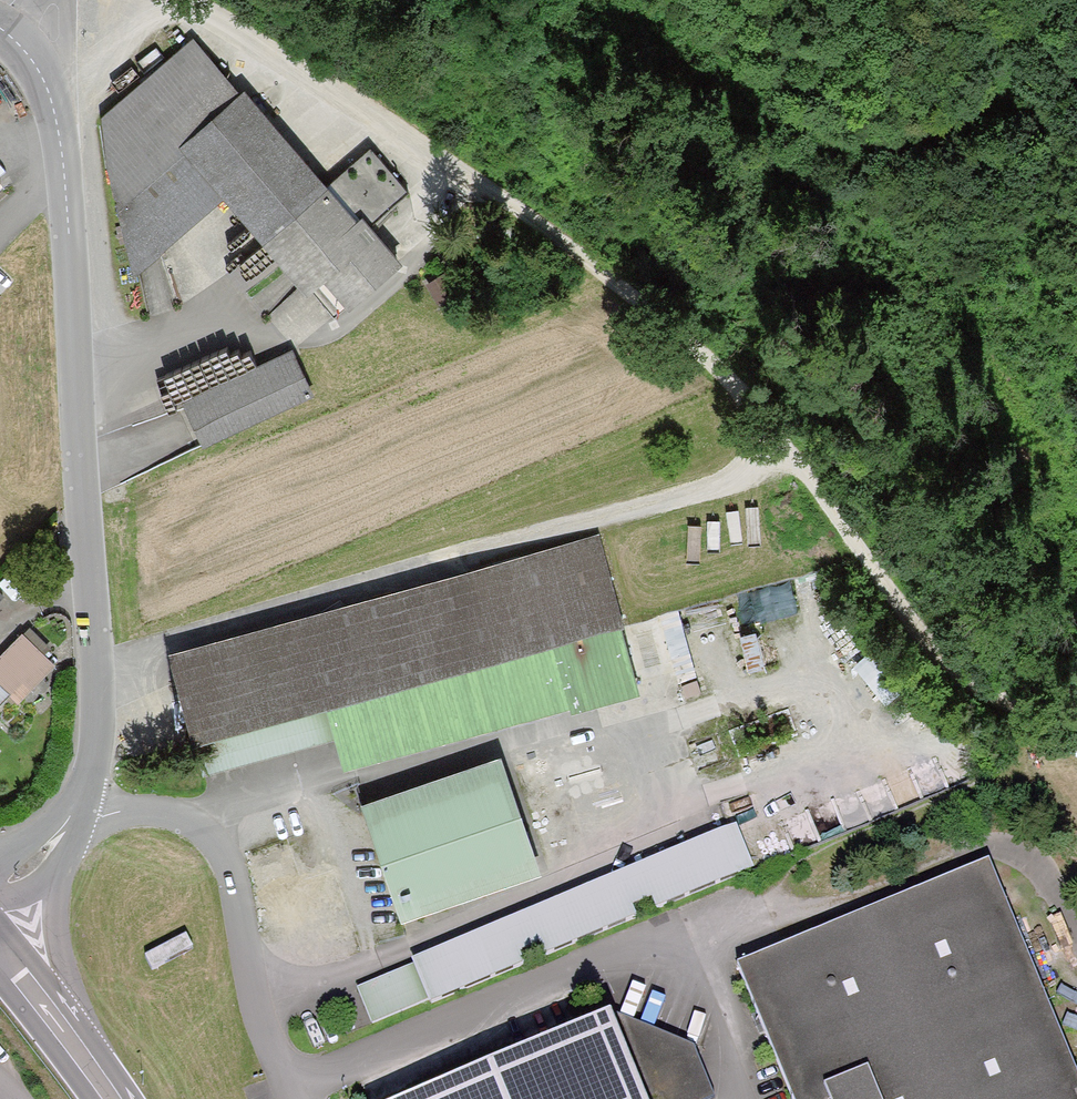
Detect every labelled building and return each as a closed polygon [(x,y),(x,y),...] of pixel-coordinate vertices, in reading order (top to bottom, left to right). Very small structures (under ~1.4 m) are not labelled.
[(329,177),(245,80),(238,86),(196,31),(102,109),(107,167),(131,266),(225,185),(276,245),(308,281),(315,275),(338,302),(397,252),(369,219),(404,189),(366,145),(329,177)] [(308,390),(289,349),(184,399),(203,440),(308,390)] [(631,679),(593,538),(177,650),(199,731),(332,696),(348,755),(631,679)] [(731,598),(739,627),(799,609),(790,580),(731,598)] [(680,677),(699,671),(680,610),(660,616),(680,677)] [(10,691),(19,700),(57,662),(22,628),(0,650),(0,702),(10,691)] [(499,749),(361,796),(401,913),(539,866),(499,749)] [(657,909),(754,867),(737,826),(414,961),(417,969),(363,991),(375,1021),(430,998),(431,1003),(638,915),(634,907),(653,899),(657,909)] [(987,865),(739,968),(794,1098),(1076,1098),(1076,1081),(987,865)] [(609,1012),(400,1098),(703,1098),(711,1096),(691,1047),(621,1013),(614,1018),(609,1012)]
